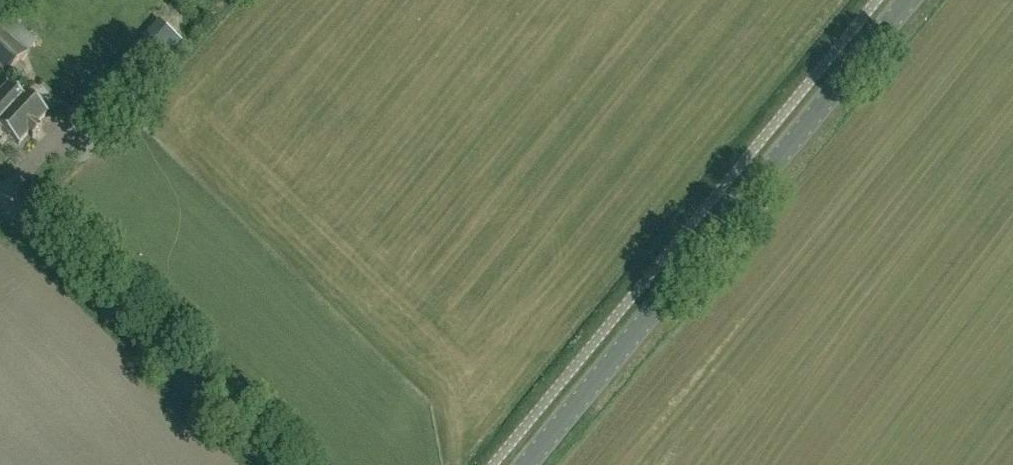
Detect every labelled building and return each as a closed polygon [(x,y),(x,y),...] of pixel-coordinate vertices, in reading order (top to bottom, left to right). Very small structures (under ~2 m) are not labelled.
[(0,29),(0,69),(7,76),(8,77),(28,55),(27,54),(27,55),(0,29)] [(38,124),(47,115),(47,116),(48,115),(24,92),(23,93),(24,94),(21,96),(8,84),(8,85),(8,86),(0,94),(0,132),(1,130),(19,147),(20,146),(19,145),(29,134),(32,138),(33,139),(42,129),(41,128),(40,129),(37,126),(38,124)]
